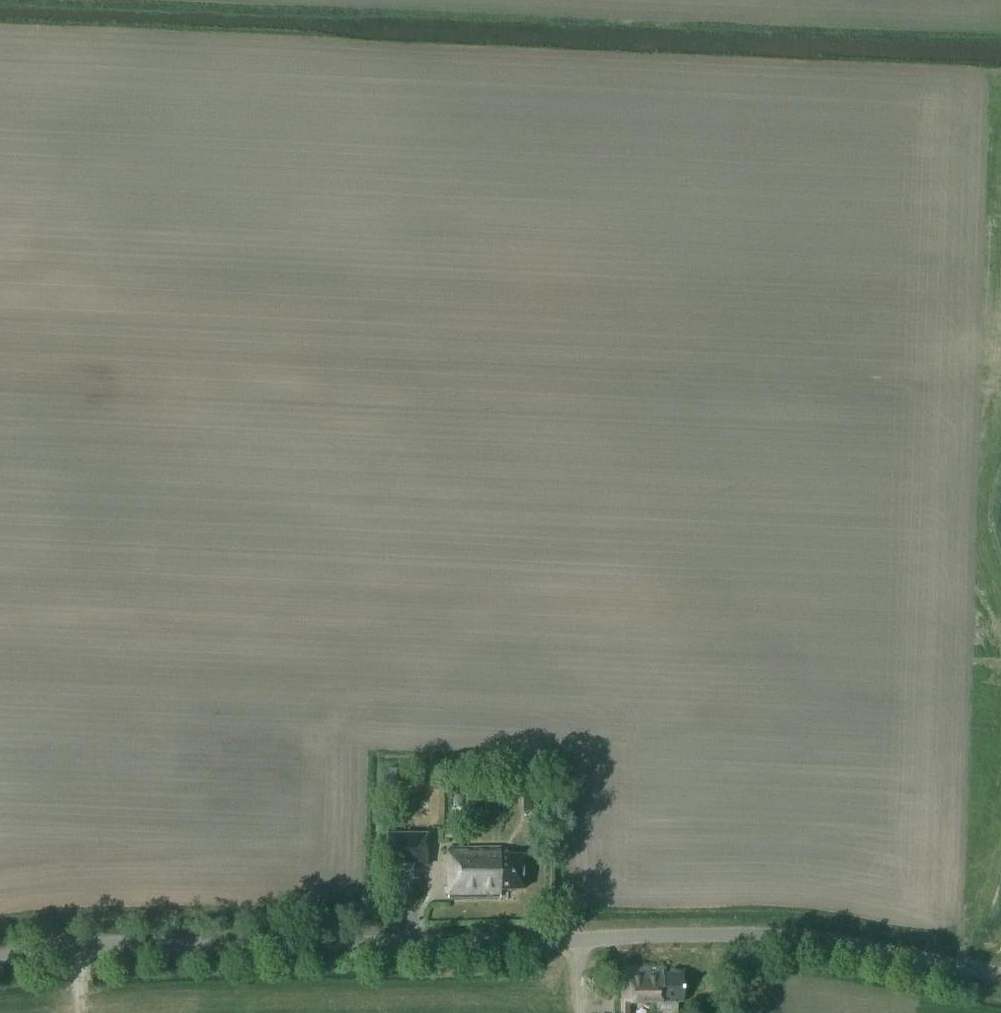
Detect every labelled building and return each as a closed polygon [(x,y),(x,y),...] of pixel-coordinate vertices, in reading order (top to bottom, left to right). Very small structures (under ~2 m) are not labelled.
[(523,811),(538,811),(538,799),(523,799),(523,811)] [(427,833),(388,833),(388,865),(402,865),(402,861),(413,860),(413,865),(428,865),(427,833)] [(500,848),(448,848),(448,897),(500,896),(500,889),(524,888),(524,854),(507,854),(507,849),(500,849),(500,848)] [(678,1001),(684,1001),(683,971),(663,971),(662,966),(623,967),(623,1003),(654,1003),(655,1012),(678,1012),(678,1001)]
